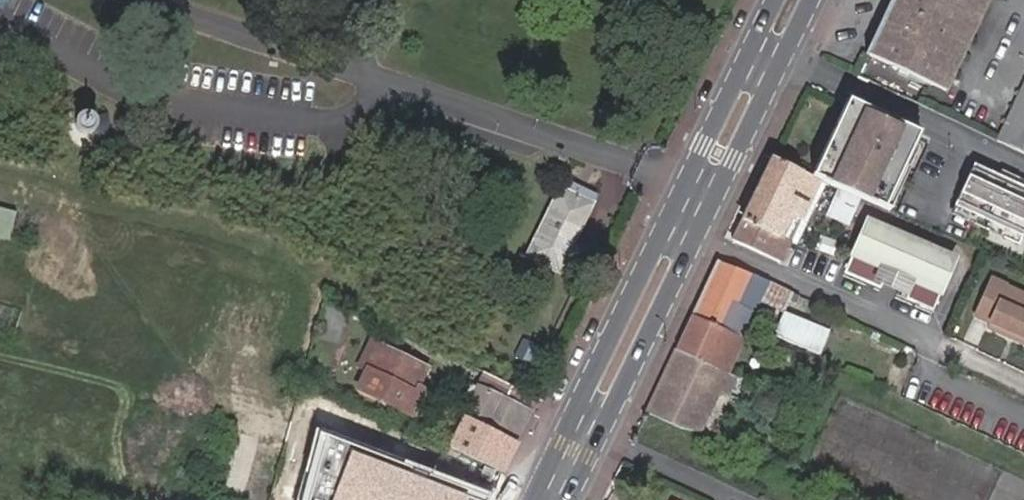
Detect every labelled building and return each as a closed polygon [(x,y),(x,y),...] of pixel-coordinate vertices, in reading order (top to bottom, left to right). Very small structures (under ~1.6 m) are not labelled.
[(867,55),(944,91),(988,0),(893,0),(867,55)] [(996,140),(1023,153),(1023,80),(996,140)] [(851,115),(857,103),(846,98),(840,110),(851,115)] [(906,170),(917,145),(913,143),(910,142),(906,140),(901,138),(904,132),(879,121),(882,114),(857,103),(851,115),(840,110),(839,111),(826,140),(832,142),(814,179),(819,182),(831,187),(882,210),(896,179),(901,168),(906,170)] [(918,131),(882,114),(879,121),(904,132),(901,138),(906,140),(910,142),(913,143),(918,131)] [(814,179),(832,142),(826,140),(809,175),(809,177),(814,179)] [(809,177),(768,159),(740,216),(791,240),(798,243),(825,186),(818,183),(819,182),(814,179),(809,177)] [(989,191),(1023,207),(1023,179),(1002,169),(999,175),(977,164),(976,165),(966,187),(965,188),(955,210),(955,211),(954,214),(974,223),(986,198),(989,191)] [(886,212),(901,181),(896,179),(882,210),(886,212)] [(595,196),(563,181),(525,256),(557,273),(595,196)] [(989,191),(986,198),(974,223),(989,230),(992,222),(1007,229),(1004,237),(1019,244),(1023,233),(1023,207),(989,191)] [(831,214),(853,220),(858,201),(836,195),(831,214)] [(0,208),(0,236),(11,239),(18,213),(0,208)] [(740,216),(729,238),(781,262),(791,240),(740,216)] [(863,222),(850,252),(885,267),(893,265),(903,269),(904,276),(938,293),(949,271),(946,260),(863,222)] [(1007,229),(992,222),(989,230),(1004,237),(1007,229)] [(885,267),(850,252),(847,257),(851,259),(852,258),(868,265),(867,267),(896,281),(900,283),(935,299),(938,293),(904,276),(903,269),(893,265),(885,267)] [(867,267),(868,265),(852,258),(851,259),(849,265),(865,272),(867,267)] [(717,261),(691,314),(737,336),(741,338),(759,302),(783,313),(789,300),(794,303),(797,296),(766,282),(717,261)] [(849,265),(844,263),(840,275),(863,284),(867,273),(865,272),(849,265)] [(1001,289),(1002,287),(986,279),(968,318),(983,324),(1023,344),(1022,348),(1023,349),(1023,299),(1001,289)] [(900,283),(896,281),(893,281),(890,284),(890,288),(893,291),(897,292),(900,290),(901,286),(900,283)] [(347,312),(325,306),(317,336),(338,342),(347,312)] [(827,333),(783,313),(773,334),(817,354),(827,333)] [(697,431),(716,391),(712,389),(720,371),(737,336),(691,314),(645,412),(681,428),(683,429),(697,431)] [(1023,344),(983,324),(981,329),(1022,348),(1023,344)] [(411,383),(419,366),(378,345),(367,341),(355,365),(365,370),(356,389),(404,413),(418,419),(431,392),(418,387),(411,383)] [(426,370),(419,366),(411,383),(418,387),(426,370)] [(528,411),(535,398),(475,369),(469,382),(528,411)] [(720,371),(712,389),(716,391),(732,398),(741,381),(720,371)] [(462,416),(513,440),(528,411),(469,382),(461,378),(446,408),(454,412),(462,416)] [(498,471),(513,440),(462,416),(448,446),(498,471)]
